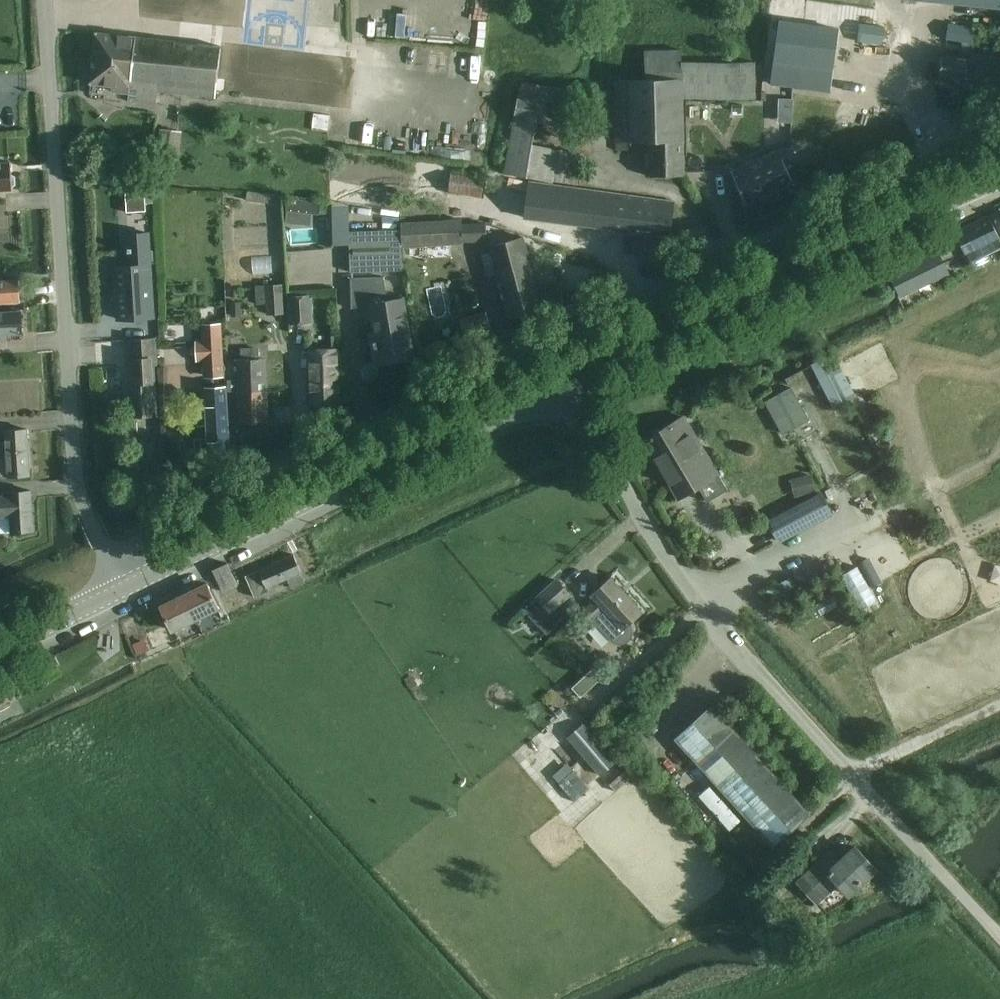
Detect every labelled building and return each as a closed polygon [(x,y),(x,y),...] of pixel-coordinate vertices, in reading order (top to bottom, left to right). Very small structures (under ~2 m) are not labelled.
[(937,1),(999,8),(999,0),(924,0),(937,1)] [(774,61),(771,85),(829,92),(832,68),(837,29),(779,21),(774,61)] [(847,30),(845,40),(882,44),(883,38),(888,39),(890,30),(884,29),(884,26),(847,22),(847,30)] [(947,22),(945,37),(945,38),(971,44),(973,27),(947,22)] [(96,32),(90,83),(112,86),(111,91),(129,93),(130,88),(137,89),(136,101),(156,104),(157,97),(152,97),(153,91),(215,97),(221,46),(96,32)] [(615,80),(616,115),(616,141),(616,150),(628,150),(627,141),(648,141),(648,175),(684,174),(683,98),(755,97),(755,60),(681,61),(681,49),(645,51),(646,80),(615,80)] [(963,82),(962,89),(999,93),(999,54),(969,50),(968,57),(967,63),(966,63),(964,82),(963,82)] [(938,78),(963,82),(964,82),(966,63),(967,63),(968,57),(941,54),(938,78)] [(515,114),(503,174),(526,177),(548,182),(553,183),(553,182),(553,181),(577,185),(583,155),(559,150),(532,143),(535,124),(536,118),(543,120),(546,100),(563,104),(566,90),(566,89),(521,81),(519,94),(518,94),(515,114)] [(179,160),(182,131),(161,128),(157,157),(179,160)] [(778,147),(731,168),(746,202),(793,181),(787,168),(798,163),(791,148),(778,147)] [(12,185),(14,184),(14,177),(12,175),(11,162),(0,163),(0,189),(12,189),(12,185)] [(462,200),(463,193),(463,194),(484,197),(486,178),(451,174),(450,183),(432,180),(429,192),(446,196),(446,197),(462,200)] [(526,217),(669,236),(673,201),(531,182),(526,217)] [(144,184),(125,185),(127,211),(146,210),(144,184)] [(246,191),(245,200),(268,202),(269,194),(246,191)] [(287,198),(286,211),(311,213),(319,214),(320,201),(287,198)] [(965,251),(970,262),(999,248),(999,241),(998,236),(988,215),(955,231),(965,251)] [(449,220),(401,222),(402,229),(402,234),(403,246),(404,246),(450,243),(449,220)] [(483,222),(462,223),(463,241),(487,239),(486,224),(486,223),(485,223),(483,222)] [(371,230),(349,230),(350,272),(402,270),(402,260),(404,259),(405,259),(404,246),(403,246),(402,234),(402,229),(371,230)] [(127,263),(113,264),(116,321),(155,318),(152,262),(150,232),(125,233),(127,263)] [(542,307),(542,305),(561,300),(556,280),(536,285),(523,237),(490,246),(510,316),(542,307)] [(887,266),(892,277),(896,286),(910,279),(901,259),(887,266)] [(369,305),(372,321),(379,359),(414,353),(404,298),(388,300),(384,276),(351,277),(352,308),(369,305)] [(20,301),(18,280),(0,281),(0,302),(20,301)] [(284,314),(283,284),(255,285),(255,304),(265,304),(266,314),(284,314)] [(288,296),(289,324),(313,323),(311,294),(288,296)] [(241,302),(231,302),(231,316),(241,316),(241,302)] [(464,335),(491,328),(486,311),(459,318),(464,335)] [(8,339),(7,333),(22,332),(21,312),(0,313),(0,340),(8,339)] [(204,341),(197,341),(198,347),(198,359),(204,359),(223,358),(221,324),(203,324),(204,341)] [(131,338),(132,340),(133,359),(128,359),(131,415),(157,413),(154,364),(158,364),(156,337),(131,338)] [(228,392),(239,391),(240,422),(268,421),(266,358),(259,358),(258,347),(240,348),(240,359),(238,359),(239,380),(227,380),(228,392)] [(310,350),(312,402),(340,401),(338,365),(337,365),(337,349),(310,350)] [(821,359),(811,364),(834,409),(844,404),(821,359)] [(209,456),(230,454),(225,386),(206,387),(207,406),(199,407),(200,423),(207,422),(209,456)] [(765,401),(782,434),(809,420),(791,387),(765,401)] [(727,489),(684,415),(643,439),(678,498),(698,486),(707,501),(727,489)] [(27,430),(27,429),(6,430),(7,442),(0,443),(0,476),(30,474),(27,430)] [(243,450),(242,432),(230,433),(230,450),(243,450)] [(790,479),(795,497),(815,491),(810,474),(790,479)] [(32,496),(32,491),(10,492),(10,495),(0,495),(0,516),(11,516),(12,532),(34,531),(32,496)] [(777,543),(833,515),(821,491),(765,519),(777,543)] [(306,581),(294,554),(245,575),(254,597),(269,590),(268,586),(287,578),(291,587),(306,581)] [(238,585),(230,569),(227,563),(212,570),(223,592),(238,585)] [(629,622),(641,610),(611,576),(591,594),(595,599),(583,610),(593,620),(611,639),(613,640),(615,641),(617,642),(619,642),(622,642),(623,642),(625,641),(626,640),(628,639),(628,638),(630,637),(631,635),(631,633),(632,631),(632,629),(631,627),(630,625),(630,624),(629,622)] [(547,633),(579,603),(556,578),(524,608),(547,633)] [(207,582),(184,593),(188,602),(196,619),(204,633),(224,623),(217,608),(219,607),(207,582)] [(184,593),(161,605),(173,630),(196,619),(188,602),(184,593)] [(140,640),(133,643),(138,654),(145,651),(140,640)] [(59,665),(55,656),(44,661),(49,670),(59,665)] [(11,699),(3,683),(0,684),(0,704),(11,699)] [(773,845),(809,812),(712,704),(676,737),(773,845)] [(600,773),(614,760),(583,724),(568,736),(600,773)] [(627,769),(609,784),(615,791),(633,776),(627,769)] [(573,771),(559,783),(573,800),(588,788),(573,771)] [(710,787),(700,797),(731,832),(742,822),(710,787)] [(876,868),(855,846),(838,862),(830,852),(798,882),(816,901),(837,882),(848,894),(876,868)]
